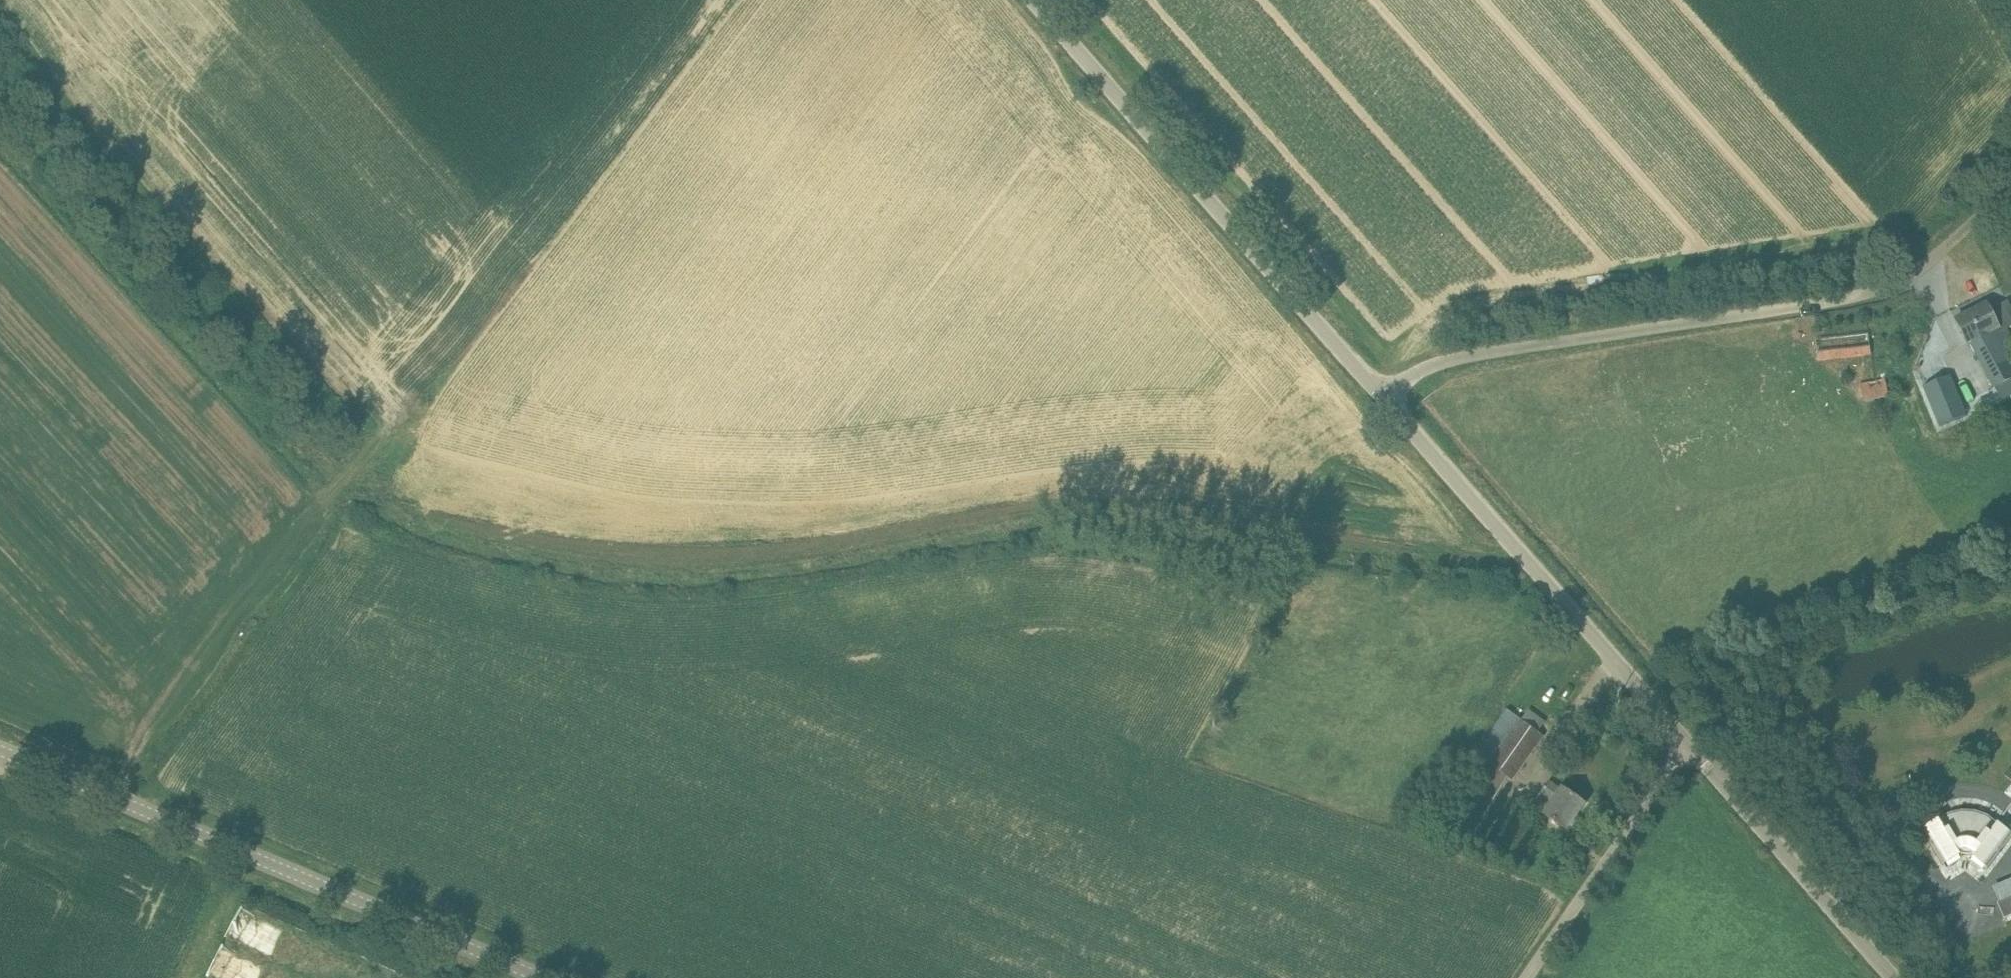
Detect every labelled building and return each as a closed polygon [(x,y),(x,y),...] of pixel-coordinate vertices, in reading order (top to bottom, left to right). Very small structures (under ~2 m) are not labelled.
[(1968,343),(1970,342),(1993,388),(1996,386),(2010,379),(2010,368),(2007,359),(2010,357),(2010,339),(2004,324),(1999,327),(1987,304),(1956,319),(1968,343)] [(1817,339),(1819,359),(1872,353),(1869,333),(1817,339)] [(1924,387),(1940,427),(1966,417),(1950,377),(1924,387)] [(1860,384),(1864,401),(1889,396),(1885,379),(1860,384)] [(1996,386),(2002,399),(2010,395),(2010,379),(1996,386)] [(1498,753),(1490,764),(1510,778),(1512,779),(1543,735),(1522,719),(1507,739),(1498,753)] [(1477,797),(1493,806),(1510,778),(1494,769),(1477,797)] [(1532,806),(1567,829),(1585,803),(1563,788),(1562,789),(1550,780),(1532,806)] [(1988,866),(2010,836),(2010,832),(1998,822),(1995,825),(1986,818),(1974,814),(1963,813),(1951,816),(1941,822),(1939,818),(1922,829),(1944,864),(1961,854),(1972,855),(1988,866)] [(2005,917),(2010,915),(2010,895),(1998,900),(2005,917)] [(311,977),(384,977),(240,907),(226,936),(311,977)] [(212,977),(290,977),(222,944),(207,975),(212,977)]
